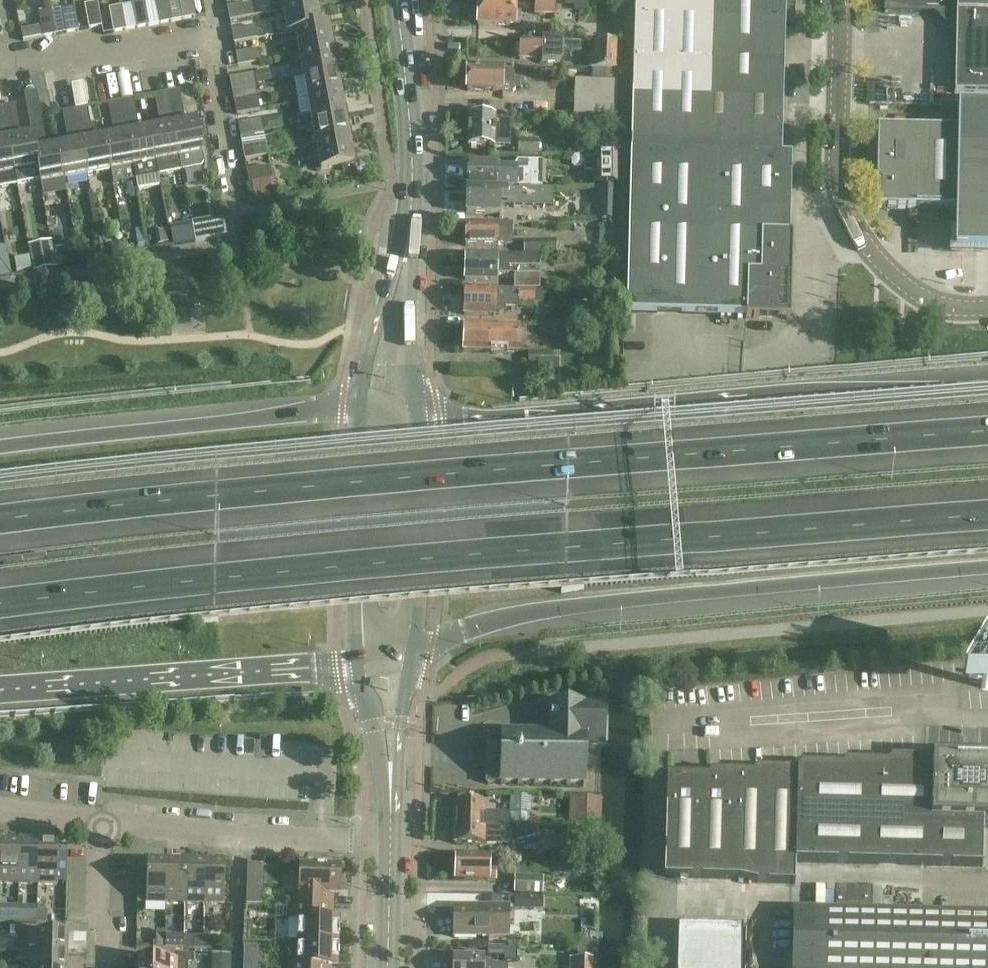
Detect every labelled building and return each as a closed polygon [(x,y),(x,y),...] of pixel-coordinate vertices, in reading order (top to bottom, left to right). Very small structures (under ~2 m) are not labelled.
[(167,0),(161,0),(155,1),(154,1),(159,24),(172,22),(167,0)] [(191,0),(178,0),(182,20),(195,18),(191,0)] [(283,10),(316,4),(315,0),(281,0),(283,10)] [(477,26),(515,27),(515,25),(520,25),(520,15),(515,15),(515,0),(478,0),(477,26)] [(535,15),(554,16),(555,0),(535,0),(535,15)] [(642,152),(772,156),(772,144),(781,145),(784,26),(794,26),(795,0),(634,0),(630,141),(642,142),(642,152)] [(884,13),(935,14),(955,35),(954,94),(987,95),(987,0),(884,0),(884,13)] [(149,26),(144,3),(131,6),(136,29),(149,26)] [(102,27),(97,4),(85,6),(89,29),(102,27)] [(253,16),(250,4),(227,8),(230,21),(253,16)] [(320,28),(320,26),(316,4),(283,10),(288,35),(296,33),(296,32),(320,28)] [(126,31),(121,7),(108,10),(113,33),(126,31)] [(79,31),(74,8),(62,10),(67,33),(79,31)] [(26,10),(18,11),(21,29),(30,28),(26,10)] [(55,35),(51,12),(38,15),(43,38),(55,35)] [(296,32),(296,33),(300,55),(333,49),(329,25),(320,26),(320,28),(296,32)] [(257,39),(254,27),(231,32),(234,44),(257,39)] [(561,29),(536,29),(535,39),(561,39),(561,29)] [(581,43),(519,41),(519,60),(541,60),(541,63),(559,64),(559,51),(581,52),(581,43)] [(590,56),(590,69),(617,70),(617,43),(595,43),(595,56),(590,56)] [(301,63),(304,78),(337,72),(333,49),(300,55),(293,57),(294,64),(301,63)] [(261,63),(259,50),(236,54),(238,67),(261,63)] [(287,81),(284,66),(270,69),(272,84),(287,81)] [(298,103),(341,95),(337,72),(304,78),(292,80),(296,103),(298,103)] [(502,72),(467,72),(467,91),(501,92),(501,91),(519,91),(519,79),(513,79),(513,73),(502,73),(502,72)] [(229,79),(232,92),(255,87),(253,75),(229,79)] [(617,82),(574,81),(573,117),(616,119),(617,82)] [(180,91),(167,93),(181,171),(200,168),(203,163),(202,155),(196,121),(186,123),(180,91)] [(161,128),(150,130),(159,175),(181,171),(167,93),(155,96),(161,128)] [(341,95),(298,103),(300,116),(310,114),(312,124),(345,118),(341,95)] [(259,111),(257,98),(233,102),(236,115),(259,111)] [(134,99),(121,102),(133,167),(135,181),(159,176),(159,175),(150,130),(140,132),(134,99)] [(115,136),(104,138),(110,171),(133,167),(121,102),(109,104),(115,136)] [(16,105),(3,108),(17,185),(39,181),(37,169),(38,169),(32,135),(22,137),(16,105)] [(957,107),(957,130),(877,129),(876,209),(955,210),(954,252),(987,252),(987,107),(957,107)] [(17,185),(3,108),(0,108),(0,188),(17,185)] [(88,108),(75,111),(87,176),(110,171),(104,138),(94,140),(88,108)] [(69,145),(58,147),(65,180),(87,176),(75,111),(64,113),(69,145)] [(42,117),(29,120),(32,135),(38,169),(37,169),(39,181),(40,184),(65,180),(58,147),(48,149),(42,117)] [(468,117),(467,147),(494,147),(510,148),(510,134),(510,118),(468,117)] [(314,132),(316,147),(350,141),(345,118),(312,124),(305,125),(305,126),(307,133),(314,132)] [(264,133),(262,121),(238,125),(240,138),(264,133)] [(305,126),(297,128),(299,137),(307,135),(307,133),(305,126)] [(354,165),(350,141),(316,147),(321,171),(354,165)] [(538,141),(518,141),(518,156),(538,156),(538,141)] [(268,156),(266,144),(242,148),(244,161),(268,156)] [(772,156),(642,152),(630,152),(626,313),(745,316),(745,319),(758,320),(758,316),(767,316),(774,315),(781,311),(785,305),(787,298),(788,261),(792,261),(792,236),(788,236),(791,157),(772,156)] [(604,173),(600,173),(600,187),(621,186),(621,158),(604,158),(604,173)] [(467,166),(466,188),(541,188),(542,161),(518,161),(511,172),(499,171),(499,167),(467,166)] [(272,180),(270,167),(246,171),(248,184),(272,180)] [(600,187),(594,187),(594,220),(615,220),(615,187),(604,187),(600,187)] [(466,189),(466,215),(498,215),(498,205),(554,206),(554,188),(541,188),(466,188),(466,189)] [(223,217),(191,223),(191,224),(192,230),(195,243),(227,238),(223,217)] [(600,222),(598,243),(615,245),(615,234),(616,225),(616,223),(615,223),(600,222)] [(513,246),(512,225),(465,225),(465,246),(513,246)] [(143,228),(135,230),(135,231),(136,240),(139,252),(147,250),(144,238),(143,230),(143,228)] [(168,243),(166,230),(156,231),(158,245),(168,243)] [(192,230),(171,234),(173,247),(195,243),(192,230)] [(51,241),(28,246),(33,273),(56,269),(54,259),(51,241)] [(556,254),(556,242),(524,242),(524,254),(556,254)] [(124,255),(122,244),(110,246),(112,257),(124,255)] [(93,262),(91,251),(77,254),(79,265),(93,262)] [(78,265),(76,252),(66,254),(68,267),(78,265)] [(0,255),(0,279),(10,277),(6,254),(0,255)] [(538,256),(514,256),(496,256),(496,257),(465,257),(464,280),(496,281),(496,275),(508,275),(509,269),(538,269),(538,256)] [(61,258),(54,259),(56,269),(63,267),(61,258)] [(30,269),(28,259),(15,261),(17,272),(30,269)] [(538,277),(516,277),(516,289),(538,289),(538,277)] [(535,291),(464,290),(463,316),(494,316),(494,312),(503,312),(503,308),(518,308),(518,304),(534,304),(535,291)] [(561,313),(535,312),(535,326),(561,327),(561,313)] [(519,327),(463,326),(463,352),(519,353),(519,327)] [(559,353),(528,352),(527,367),(535,367),(535,379),(559,379),(559,367),(559,353)] [(486,774),(486,782),(501,783),(584,784),(585,746),(599,746),(600,706),(550,705),(550,733),(502,732),(487,732),(486,740),(486,774)] [(932,758),(932,762),(891,761),(887,765),(846,764),(842,768),(801,767),(797,771),(756,770),(752,774),(711,773),(707,777),(666,776),(664,877),(739,879),(757,883),(795,884),(795,863),(982,868),(983,824),(987,824),(987,760),(932,758)] [(509,813),(509,825),(515,825),(531,825),(531,796),(510,796),(509,813)] [(597,797),(570,797),(569,822),(596,823),(597,797)] [(455,803),(455,824),(509,825),(509,813),(485,813),(485,803),(455,803)] [(455,824),(454,845),(501,846),(501,837),(515,837),(515,825),(509,825),(455,824)] [(516,837),(516,843),(537,838),(538,826),(516,826),(516,837)] [(595,830),(567,829),(566,854),(594,855),(595,830)] [(0,844),(0,885),(18,885),(19,845),(0,844)] [(18,885),(37,886),(38,845),(19,845),(18,885)] [(38,845),(37,886),(57,886),(58,845),(38,845)] [(488,857),(455,856),(455,858),(451,860),(451,868),(454,870),(454,881),(495,882),(495,871),(488,871),(488,857)] [(589,861),(566,861),(565,873),(589,873),(589,861)] [(146,904),(165,905),(166,864),(147,864),(146,865),(138,865),(137,903),(146,903),(146,904)] [(165,905),(185,905),(186,865),(166,864),(165,905)] [(291,894),(290,907),(333,908),(333,896),(339,896),(340,868),(329,868),(329,864),(314,864),(314,867),(299,867),(299,894),(291,894)] [(204,906),(205,865),(186,865),(185,905),(204,906)] [(205,865),(204,906),(223,906),(224,866),(205,865)] [(264,866),(247,866),(246,906),(250,906),(262,906),(263,906),(264,866)] [(543,877),(514,876),(513,893),(543,894),(543,877)] [(530,897),(529,911),(542,911),(542,909),(542,899),(542,897),(530,897)] [(298,920),(298,943),(338,944),(339,920),(333,920),(333,908),(290,907),(290,920),(298,920)] [(509,908),(454,907),(453,938),(508,939),(509,908)] [(889,913),(794,910),(792,967),(987,967),(987,915),(889,913)] [(37,924),(37,911),(27,911),(27,924),(37,924)] [(46,912),(37,911),(37,924),(46,925),(46,912)] [(676,923),(675,967),(740,967),(742,925),(676,923)] [(31,930),(10,930),(10,937),(16,938),(16,953),(66,955),(67,935),(31,934),(31,930)] [(164,950),(165,937),(155,936),(155,949),(164,950)] [(174,937),(165,937),(164,950),(174,950),(174,937)] [(184,937),(183,950),(203,950),(203,937),(184,937)] [(203,937),(203,950),(212,951),(212,938),(203,937)] [(338,944),(298,943),(297,966),(289,966),(289,967),(332,967),(338,967),(338,944)] [(517,948),(487,948),(487,957),(504,957),(504,963),(517,963),(517,948)] [(466,952),(466,960),(453,960),(453,967),(507,967),(507,966),(491,966),(491,961),(483,961),(483,960),(481,960),(481,953),(466,952)] [(66,955),(16,953),(16,961),(26,961),(26,967),(66,967),(66,955)] [(137,967),(187,967),(187,964),(193,964),(193,956),(177,956),(177,961),(137,960),(137,967)] [(574,967),(592,967),(592,959),(591,959),(574,959),(574,967)]
